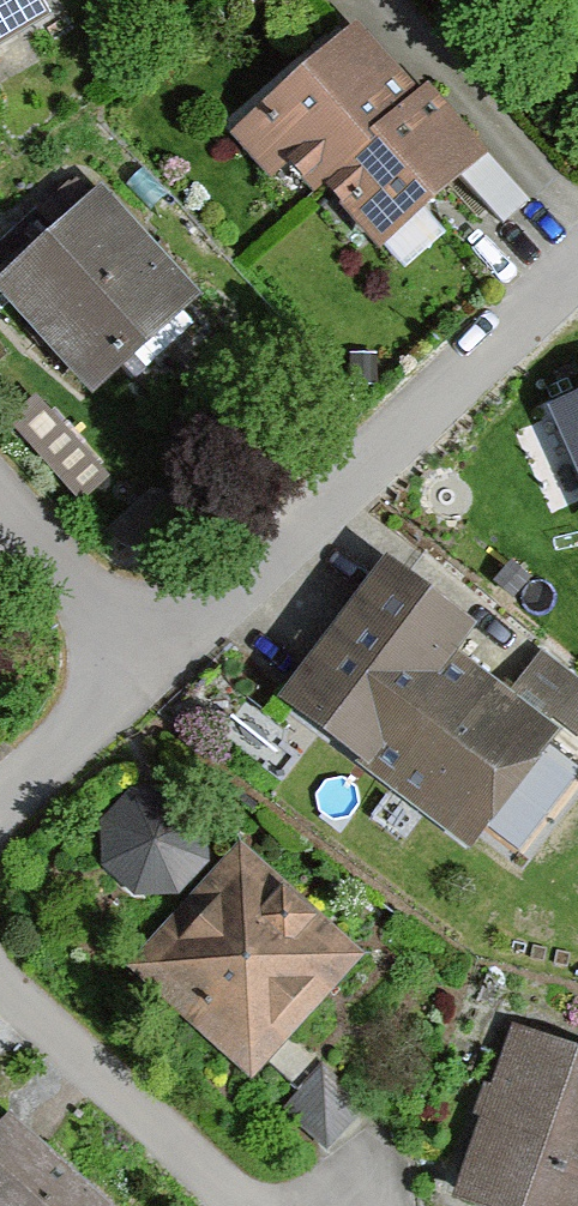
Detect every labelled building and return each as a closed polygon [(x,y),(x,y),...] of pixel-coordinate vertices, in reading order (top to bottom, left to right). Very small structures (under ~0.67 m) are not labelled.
[(43,18),(32,0),(0,0),(0,42),(43,18)] [(307,192),(317,184),(412,99),(348,28),(243,121),(307,192)] [(378,255),(490,159),(430,88),(412,99),(317,184),(378,255)] [(203,301),(98,189),(0,280),(0,301),(94,402),(203,301)] [(547,402),(577,473),(577,388),(547,402)] [(474,851),(563,737),(463,660),(487,629),(387,552),(274,697),(474,851)] [(517,677),(577,733),(577,673),(547,644),(517,677)] [(135,963),(241,1077),(367,962),(261,848),(135,963)] [(451,1199),(473,1205),(577,1205),(577,1048),(510,1025),(451,1199)] [(7,1114),(0,1121),(0,1205),(104,1205),(7,1114)]
